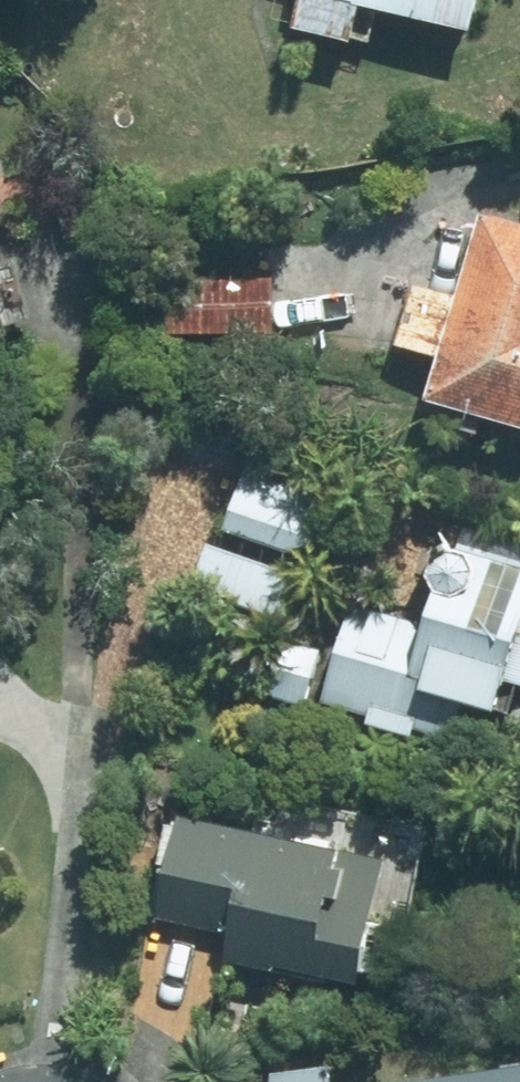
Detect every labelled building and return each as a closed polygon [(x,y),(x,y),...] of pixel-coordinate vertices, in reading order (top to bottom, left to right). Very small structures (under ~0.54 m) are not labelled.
[(487,0),(385,0),(482,22),(487,0)] [(440,395),(519,416),(519,218),(490,210),(440,395)] [(339,496),(254,468),(235,525),(305,549),(311,533),(325,538),(339,496)] [(336,697),(380,710),(377,720),(422,733),(425,723),(445,729),(456,689),(519,708),(519,704),(519,546),(449,525),(435,570),(451,574),(436,624),(364,603),(336,697)] [(298,570),(216,541),(200,583),(282,613),(298,570)] [(330,647),(284,634),(269,688),(315,701),(330,647)] [(399,850),(191,809),(171,912),(244,927),(239,953),(374,980),(399,850)] [(341,1063),(282,1072),(281,1081),(344,1081),(341,1063)] [(378,1081),(519,1081),(519,1063),(378,1081)]
